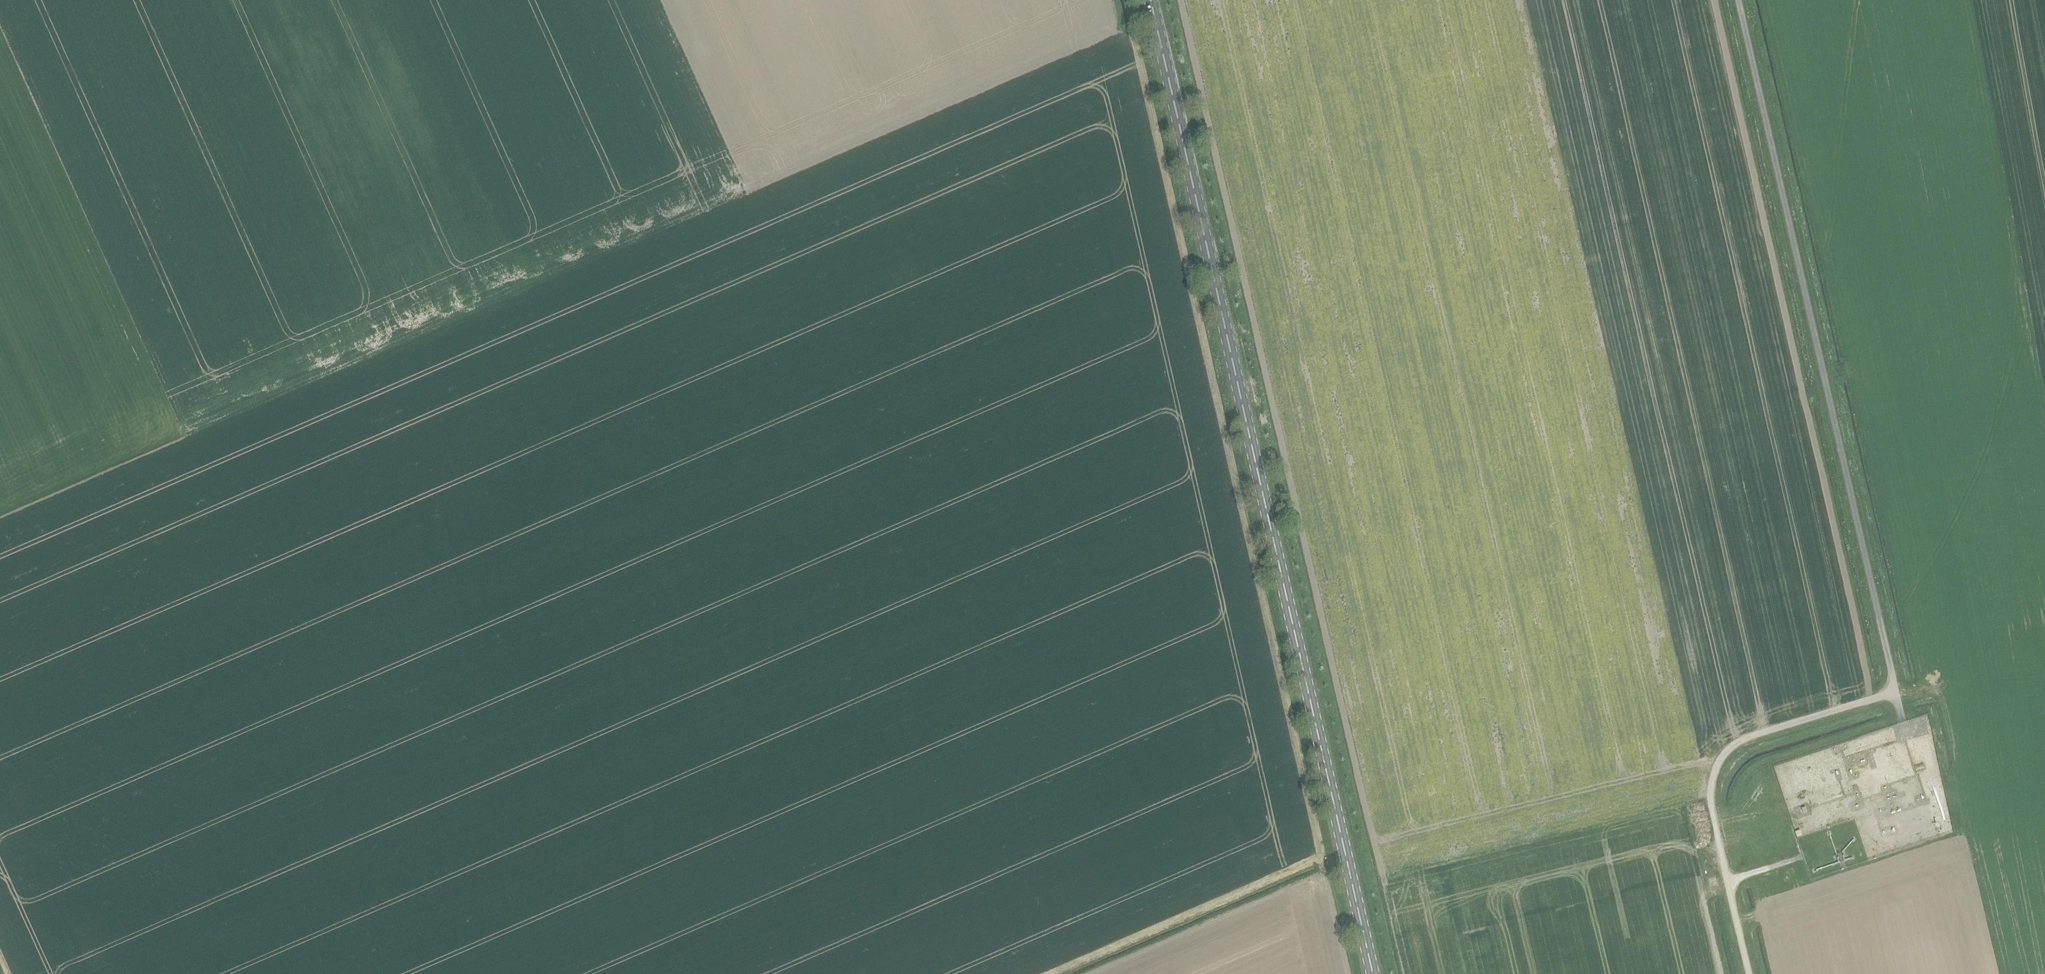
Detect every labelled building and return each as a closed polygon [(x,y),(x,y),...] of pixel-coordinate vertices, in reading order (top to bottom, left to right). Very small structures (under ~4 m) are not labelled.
[(1806,807),(1794,811),(1796,817),(1808,813),(1806,807)]
